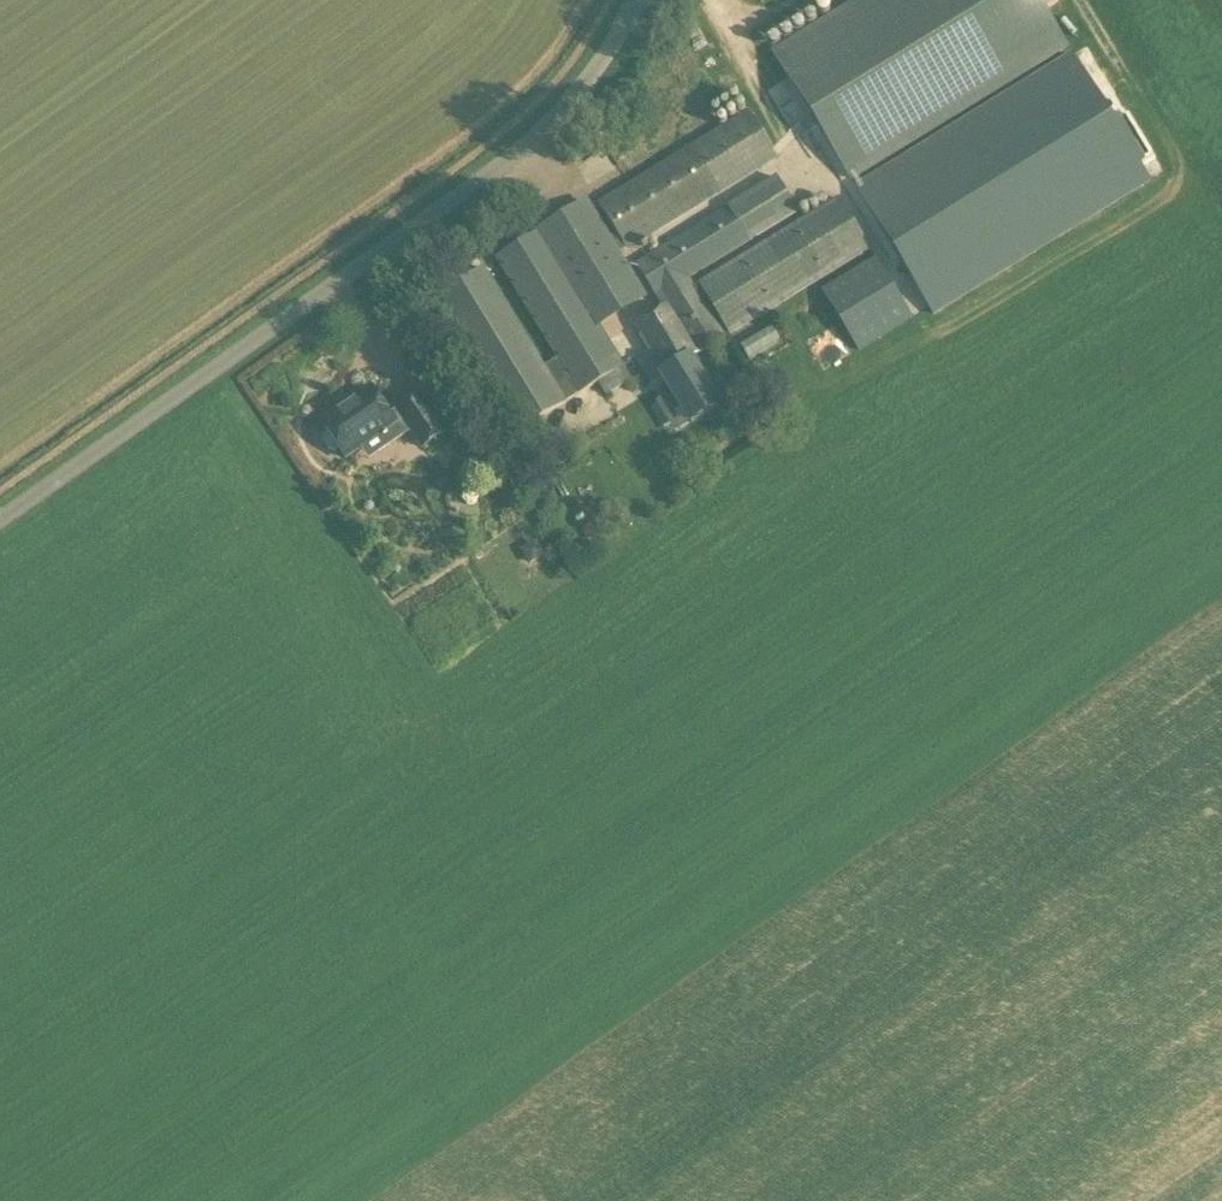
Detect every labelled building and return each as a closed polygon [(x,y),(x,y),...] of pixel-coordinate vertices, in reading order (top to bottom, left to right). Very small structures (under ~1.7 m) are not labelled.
[(1039,0),(864,0),(775,52),(850,179),(1069,50),(1039,0)] [(1072,56),(855,189),(931,314),(1149,180),(1138,163),(1153,154),(1128,114),(1113,123),(1072,56)] [(748,116),(601,205),(618,234),(627,248),(774,159),(748,116)] [(695,287),(689,278),(797,212),(777,177),(636,263),(662,307),(631,326),(641,344),(633,349),(645,369),(657,363),(683,407),(677,411),(683,422),(690,418),(692,422),(717,408),(723,416),(739,406),(720,376),(706,385),(690,359),(725,339),(701,297),(708,293),(732,333),(870,251),(840,201),(695,287)] [(541,230),(600,327),(648,298),(620,252),(627,248),(618,234),(611,239),(588,201),(541,230)] [(569,378),(556,385),(484,267),(439,295),(520,429),(625,366),(600,327),(541,230),(496,257),(569,378)] [(821,291),(837,316),(858,351),(912,319),(876,258),(821,291)] [(321,421),(328,432),(322,436),(322,442),(328,451),(334,452),(339,448),(346,458),(380,434),(388,445),(410,430),(422,447),(446,430),(420,393),(396,409),(397,411),(391,415),(371,387),(321,421)]
